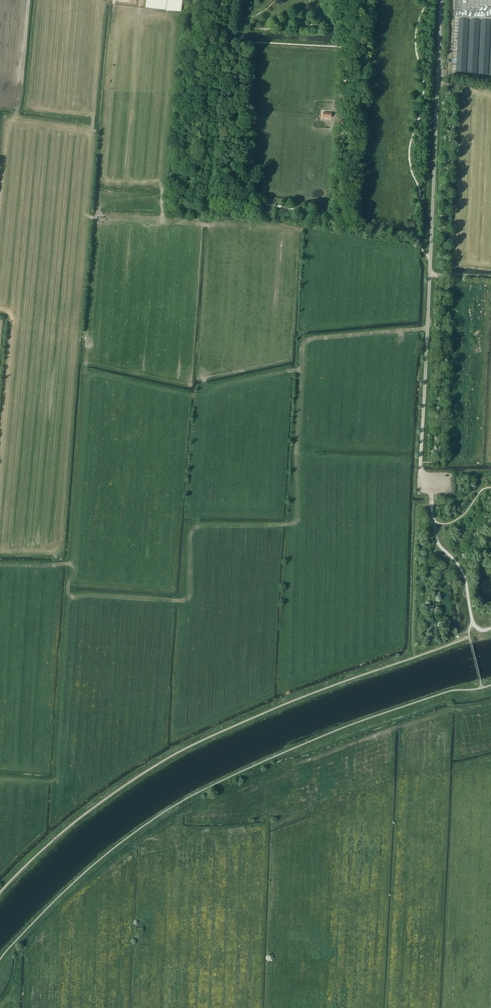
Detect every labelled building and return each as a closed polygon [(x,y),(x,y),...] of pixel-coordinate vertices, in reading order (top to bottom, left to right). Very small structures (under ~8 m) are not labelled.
[(454,16),(490,18),(490,0),(455,0),(454,16)]
